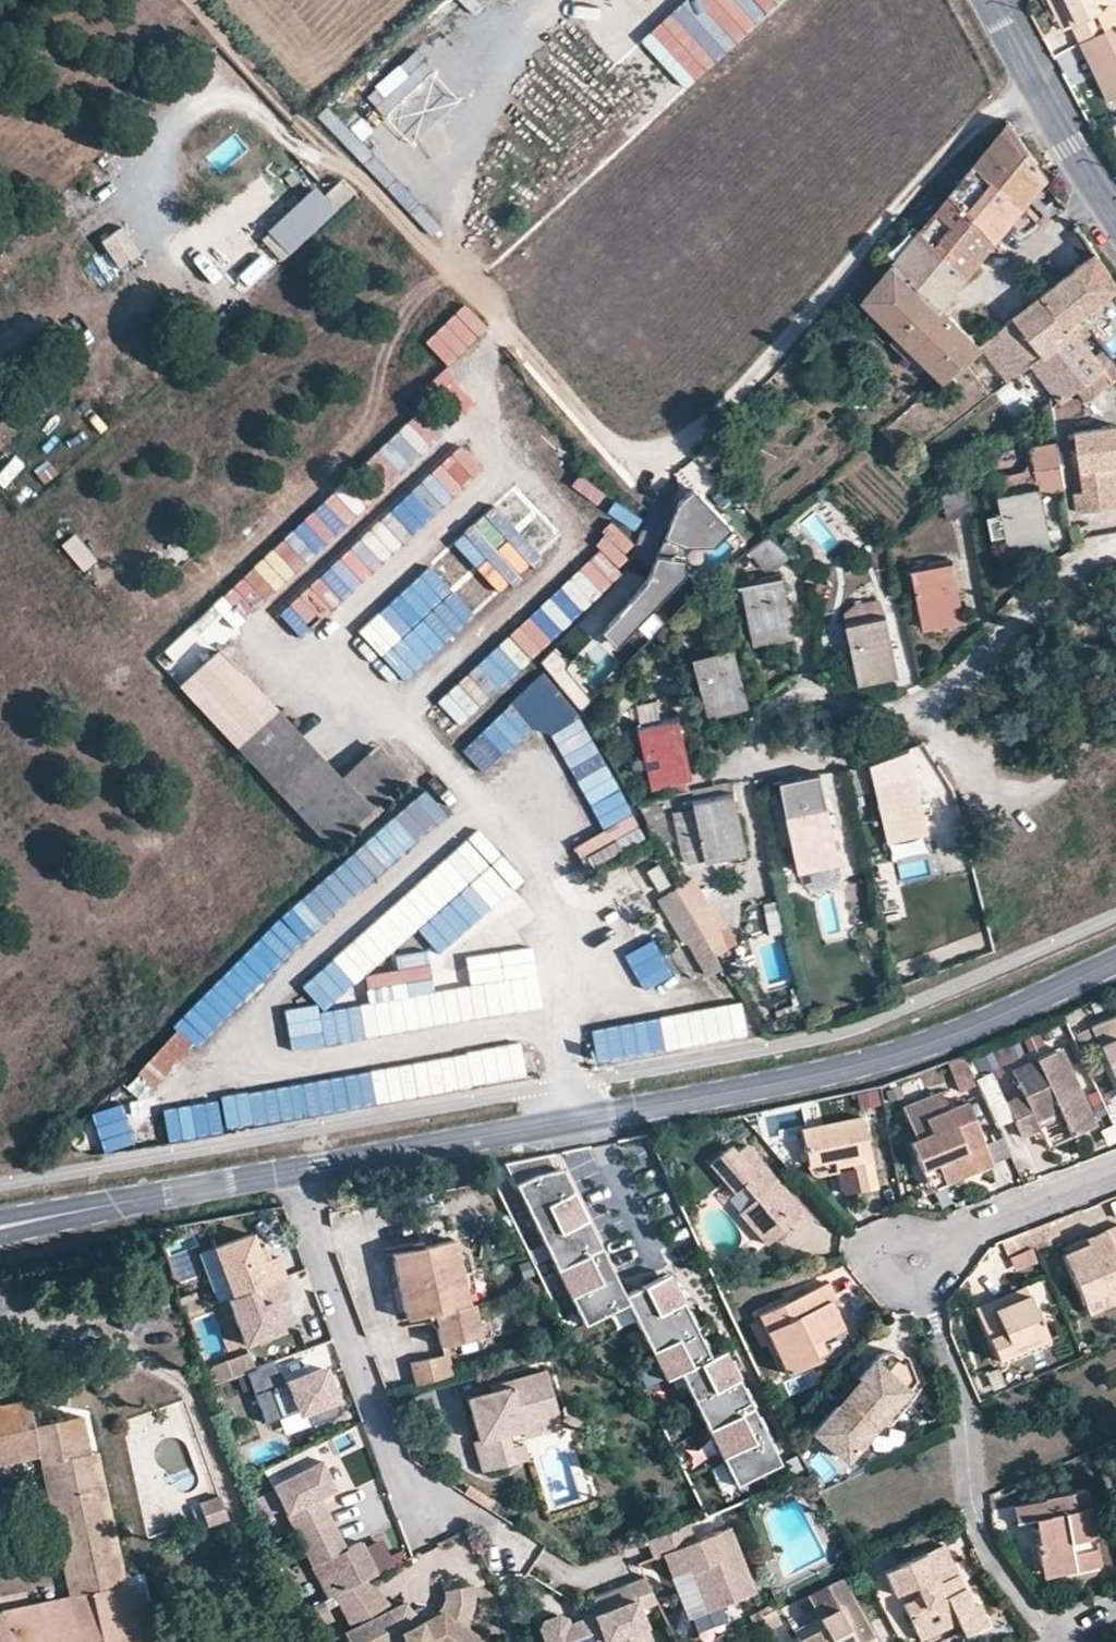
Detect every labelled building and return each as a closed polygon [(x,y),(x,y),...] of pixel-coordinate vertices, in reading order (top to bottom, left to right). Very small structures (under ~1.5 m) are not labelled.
[(1080,20),(1071,0),(1060,0),(1071,24),(1080,20)] [(1100,11),(1115,4),(1115,0),(1071,0),(1080,20),(1071,24),(1079,41),(1108,27),(1100,11)] [(1107,100),(1115,96),(1115,23),(1108,27),(1079,41),(1087,56),(1094,53),(1101,69),(1094,73),(1107,100)] [(439,32),(341,119),(372,153),(450,83),(453,86),(472,69),(439,32)] [(1094,73),(1101,69),(1094,53),(1087,56),(1094,73)] [(1047,177),(1007,118),(973,160),(1021,209),(1047,177)] [(1021,209),(973,160),(946,192),(994,241),(1021,209)] [(342,180),(330,191),(341,202),(353,192),(342,180)] [(946,192),(915,228),(965,276),(994,241),(946,192)] [(915,228),(890,260),(940,306),(965,276),(915,228)] [(1094,250),(1040,293),(1067,328),(1070,327),(1081,318),(1115,289),(1115,283),(1094,250)] [(890,260),(858,297),(895,334),(914,354),(936,376),(940,379),(978,348),(981,345),(940,306),(890,260)] [(1040,293),(1012,315),(1041,353),(1044,355),(1075,332),(1070,327),(1067,328),(1040,293)] [(469,309),(182,571),(204,595),(491,333),(469,309)] [(1012,315),(981,345),(978,348),(1007,381),(1029,363),(1041,353),(1012,315)] [(1081,318),(1070,327),(1075,332),(1080,339),(1091,330),(1081,318)] [(1080,339),(1075,332),(1044,355),(1041,353),(1029,363),(1053,394),(1060,400),(1102,368),(1093,356),(1080,339)] [(908,360),(914,354),(895,334),(888,340),(908,360)] [(1103,348),(1115,362),(1115,337),(1103,348)] [(1103,348),(1093,356),(1102,368),(1109,377),(1115,372),(1115,362),(1103,348)] [(835,372),(840,380),(846,377),(854,372),(848,362),(835,372)] [(1053,394),(1029,363),(1007,381),(1004,384),(1028,415),(1053,394)] [(846,377),(840,380),(834,384),(839,393),(851,386),(846,377)] [(997,411),(988,418),(995,428),(1005,421),(997,411)] [(1075,435),(1084,494),(1075,496),(1078,515),(1115,509),(1115,429),(1075,435)] [(715,436),(694,455),(716,478),(736,459),(715,436)] [(1042,486),(1044,494),(1064,490),(1055,445),(1035,449),(1040,475),(1042,486)] [(1000,477),(1002,494),(1042,486),(1040,475),(1029,477),(1028,471),(1000,477)] [(962,479),(939,498),(946,521),(970,506),(962,479)] [(737,486),(730,493),(736,498),(743,491),(737,486)] [(1042,486),(1002,494),(1014,554),(1054,546),(1051,530),(1044,494),(1042,486)] [(667,538),(689,547),(718,545),(735,529),(696,488),(681,503),(667,538)] [(355,497),(271,568),(295,597),(287,604),(305,627),(412,537),(388,510),(375,520),(355,497)] [(790,557),(768,533),(749,551),(765,570),(779,567),(790,557)] [(76,535),(61,546),(83,573),(97,562),(76,535)] [(689,547),(667,538),(649,583),(629,605),(609,626),(625,641),(689,575),(689,547)] [(500,613),(524,638),(595,570),(572,545),(500,613)] [(357,633),(404,683),(493,599),(446,549),(396,596),(421,622),(402,639),(378,613),(357,633)] [(955,565),(914,573),(927,633),(967,625),(962,598),(955,565)] [(863,571),(852,581),(858,588),(869,577),(863,571)] [(784,581),(743,590),(755,649),(796,640),(793,627),(784,581)] [(899,598),(891,600),(894,613),(902,611),(899,598)] [(847,617),(848,627),(885,619),(881,603),(858,607),(847,617)] [(885,619),(848,627),(846,627),(859,687),(900,678),(896,656),(888,619),(885,619)] [(625,641),(609,626),(602,634),(617,649),(625,641)] [(463,728),(534,661),(510,636),(439,703),(463,728)] [(560,649),(544,661),(581,710),(596,698),(560,649)] [(219,651),(181,686),(328,846),(403,777),(376,748),(339,781),(219,651)] [(737,653),(697,663),(712,721),(734,715),(752,711),(737,653)] [(587,869),(645,841),(585,717),(544,674),(463,750),(485,773),(495,768),(538,727),(566,757),(602,831),(595,838),(576,847),(587,869)] [(640,727),(662,723),(659,703),(637,707),(640,727)] [(683,720),(643,730),(656,789),(697,779),(693,764),(683,720)] [(918,776),(877,784),(889,844),(930,835),(923,803),(918,776)] [(784,786),(790,818),(831,809),(824,778),(784,786)] [(424,791),(221,977),(243,1001),(446,815),(424,791)] [(693,804),(695,812),(673,816),(680,853),(689,865),(746,853),(738,812),(734,795),(693,804)] [(831,809),(790,818),(802,876),(842,868),(833,824),(831,809)] [(495,918),(472,935),(489,957),(537,920),(485,852),(459,872),(495,918)] [(657,891),(672,887),(665,865),(650,869),(657,891)] [(425,878),(301,988),(325,1014),(448,904),(425,878)] [(723,967),(676,887),(659,898),(685,943),(689,941),(709,975),(723,967)] [(765,905),(772,929),(783,926),(777,902),(765,905)] [(324,1044),(515,1016),(510,980),(426,992),(420,954),(389,959),(393,986),(358,991),(361,1008),(320,1014),(324,1044)] [(598,1061),(750,1042),(745,1006),(593,1025),(598,1061)] [(1090,1023),(1115,1077),(1115,1011),(1090,1023)] [(194,1014),(140,1073),(164,1094),(217,1035),(194,1014)] [(1037,1129),(1033,1120),(1056,1109),(1070,1136),(1095,1125),(1057,1048),(1010,1069),(1023,1096),(1007,1103),(1021,1136),(1037,1129)] [(521,1049),(221,1095),(226,1128),(526,1082),(521,1049)] [(958,1091),(973,1086),(964,1058),(949,1063),(958,1091)] [(995,1073),(978,1079),(996,1129),(1013,1123),(995,1073)] [(909,1103),(911,1109),(921,1138),(916,1140),(911,1142),(921,1170),(935,1164),(943,1185),(963,1177),(960,1169),(970,1166),(972,1174),(993,1166),(970,1102),(947,1109),(941,1091),(909,1103)] [(163,1143),(205,1140),(202,1106),(161,1109),(163,1143)] [(800,1129),(808,1165),(833,1161),(835,1167),(852,1163),(858,1191),(876,1188),(862,1117),(800,1129)] [(796,1235),(812,1221),(744,1146),(734,1155),(728,1149),(708,1167),(733,1193),(741,1186),(754,1200),(739,1213),(767,1245),(782,1232),(773,1221),(779,1215),(788,1226),(791,1229),(796,1235)] [(509,1163),(586,1325),(630,1304),(666,1381),(681,1374),(735,1488),(782,1466),(777,1456),(780,1454),(763,1418),(759,1420),(755,1409),(758,1408),(749,1389),(746,1391),(741,1381),(745,1380),(736,1361),(733,1363),(728,1352),(716,1357),(708,1339),(704,1341),(700,1331),(703,1330),(694,1311),(692,1313),(687,1303),(690,1302),(681,1283),(678,1285),(673,1274),(628,1295),(568,1167),(561,1169),(553,1155),(509,1163)] [(928,1191),(943,1185),(935,1164),(921,1170),(928,1191)] [(972,1174),(970,1166),(960,1169),(963,1177),(972,1174)] [(788,1226),(779,1215),(773,1221),(782,1232),(788,1226)] [(1083,1238),(1086,1245),(1061,1255),(1081,1301),(1115,1286),(1115,1225),(1083,1238)] [(233,1292),(286,1272),(278,1251),(273,1253),(269,1243),(259,1247),(252,1229),(214,1243),(233,1292)] [(1018,1252),(1034,1246),(1028,1230),(1012,1236),(1018,1252)] [(1012,1236),(1001,1241),(1007,1256),(1018,1252),(1012,1236)] [(416,1247),(424,1246),(423,1237),(414,1238),(416,1247)] [(1086,1245),(1083,1238),(1058,1248),(1061,1255),(1086,1245)] [(407,1317),(430,1312),(437,1311),(439,1324),(442,1342),(483,1335),(477,1303),(470,1304),(467,1291),(463,1269),(459,1247),(457,1239),(424,1246),(416,1247),(395,1251),(407,1317)] [(467,1246),(459,1247),(463,1269),(475,1267),(472,1249),(467,1246)] [(1015,1271),(1038,1265),(1034,1251),(1011,1257),(1015,1271)] [(475,1290),(478,1282),(475,1267),(463,1269),(467,1291),(475,1290)] [(283,1280),(228,1301),(247,1347),(284,1332),(281,1324),(288,1321),(281,1304),(291,1300),(283,1280)] [(811,1358),(804,1346),(818,1340),(839,1330),(827,1304),(833,1301),(824,1283),(756,1316),(784,1375),(812,1362),(811,1358)] [(991,1301),(995,1309),(1027,1297),(1023,1287),(991,1301)] [(1045,1337),(1027,1297),(995,1309),(991,1301),(973,1308),(995,1359),(1045,1337)] [(434,1324),(439,1324),(437,1311),(430,1312),(431,1320),(434,1324)] [(818,1340),(804,1346),(811,1358),(823,1353),(818,1340)] [(866,1371),(868,1374),(843,1403),(841,1401),(816,1429),(845,1453),(852,1446),(859,1450),(888,1418),(896,1423),(930,1383),(923,1366),(916,1369),(914,1360),(911,1355),(905,1351),(899,1348),(893,1347),(885,1349),(866,1371)] [(251,1350),(201,1368),(206,1383),(257,1365),(251,1350)] [(409,1362),(417,1386),(451,1375),(444,1353),(409,1362)] [(339,1410),(322,1364),(283,1379),(275,1358),(257,1365),(244,1369),(263,1420),(302,1405),(309,1421),(339,1410)] [(841,1401),(843,1403),(868,1374),(866,1371),(861,1369),(837,1397),(841,1401)] [(514,1449),(510,1437),(525,1432),(521,1419),(558,1410),(547,1374),(507,1385),(509,1391),(493,1396),(466,1402),(477,1442),(473,1444),(482,1475),(518,1465),(514,1449)] [(509,1391),(507,1385),(492,1388),(493,1396),(509,1391)] [(16,1401),(17,1409),(30,1408),(29,1397),(16,1401)] [(51,1463),(80,1593),(92,1591),(93,1598),(22,1613),(21,1605),(1,1610),(2,1618),(0,1618),(0,1641),(140,1641),(146,1641),(133,1583),(121,1585),(118,1576),(114,1555),(109,1537),(106,1519),(101,1501),(97,1480),(94,1463),(92,1453),(82,1455),(75,1418),(35,1426),(30,1408),(17,1409),(1,1414),(0,1414),(0,1455),(38,1446),(40,1455),(42,1465),(51,1463)] [(561,1423),(558,1410),(521,1419),(525,1432),(561,1423)] [(82,1455),(92,1453),(84,1416),(75,1418),(82,1455)] [(264,1469),(272,1484),(320,1459),(313,1444),(264,1469)] [(38,1446),(0,1455),(0,1464),(40,1455),(38,1446)] [(518,1465),(531,1461),(527,1446),(514,1449),(518,1465)] [(94,1463),(101,1462),(99,1452),(92,1453),(94,1463)] [(377,1571),(362,1540),(346,1548),(337,1553),(332,1543),(342,1539),(325,1505),(317,1509),(312,1500),(320,1496),(335,1488),(320,1459),(272,1484),(326,1598),(332,1594),(366,1577),(377,1571)] [(92,1591),(80,1593),(51,1463),(42,1465),(56,1530),(70,1594),(21,1605),(22,1613),(93,1598),(92,1591)] [(101,1501),(109,1498),(105,1479),(97,1480),(101,1501)] [(467,1495),(481,1504),(493,1512),(498,1505),(471,1488),(467,1495)] [(1015,1525),(1048,1517),(1049,1525),(1034,1527),(1036,1543),(1034,1543),(1039,1566),(1071,1560),(1073,1571),(1099,1567),(1083,1488),(1042,1497),(1042,1500),(1011,1507),(1015,1525)] [(325,1505),(320,1496),(312,1500),(317,1509),(325,1505)] [(199,1501),(203,1528),(227,1525),(223,1498),(199,1501)] [(113,1515),(106,1519),(109,1537),(117,1534),(113,1515)] [(699,1572),(704,1569),(709,1580),(702,1581),(714,1610),(760,1590),(733,1525),(700,1539),(693,1522),(650,1539),(656,1558),(666,1556),(673,1578),(697,1569),(699,1572)] [(346,1548),(342,1539),(332,1543),(337,1553),(346,1548)] [(985,1622),(974,1601),(969,1603),(960,1586),(959,1586),(954,1589),(947,1577),(953,1574),(938,1543),(879,1573),(892,1595),(912,1585),(917,1596),(900,1604),(918,1639),(954,1620),(961,1634),(985,1622)] [(118,1576),(125,1573),(122,1553),(114,1555),(118,1576)] [(1073,1571),(1071,1560),(1039,1566),(1041,1577),(1073,1571)] [(704,1569),(699,1572),(702,1581),(709,1580),(704,1569)] [(959,1586),(953,1574),(947,1577),(954,1589),(959,1586)] [(474,1632),(467,1624),(466,1619),(469,1606),(469,1590),(464,1587),(448,1590),(444,1601),(437,1610),(428,1613),(422,1613),(415,1612),(409,1609),(404,1603),(393,1608),(366,1577),(332,1594),(351,1629),(344,1633),(349,1641),(398,1641),(402,1640),(403,1641),(490,1641),(474,1632)] [(143,1580),(133,1583),(146,1641),(155,1638),(143,1580)] [(854,1601),(842,1580),(828,1587),(839,1608),(819,1619),(823,1625),(797,1638),(799,1641),(875,1641),(854,1601)] [(627,1584),(587,1599),(593,1615),(568,1625),(565,1618),(558,1615),(543,1621),(540,1628),(546,1641),(651,1641),(627,1584)] [(793,1631),(797,1638),(823,1625),(819,1619),(793,1631)]
